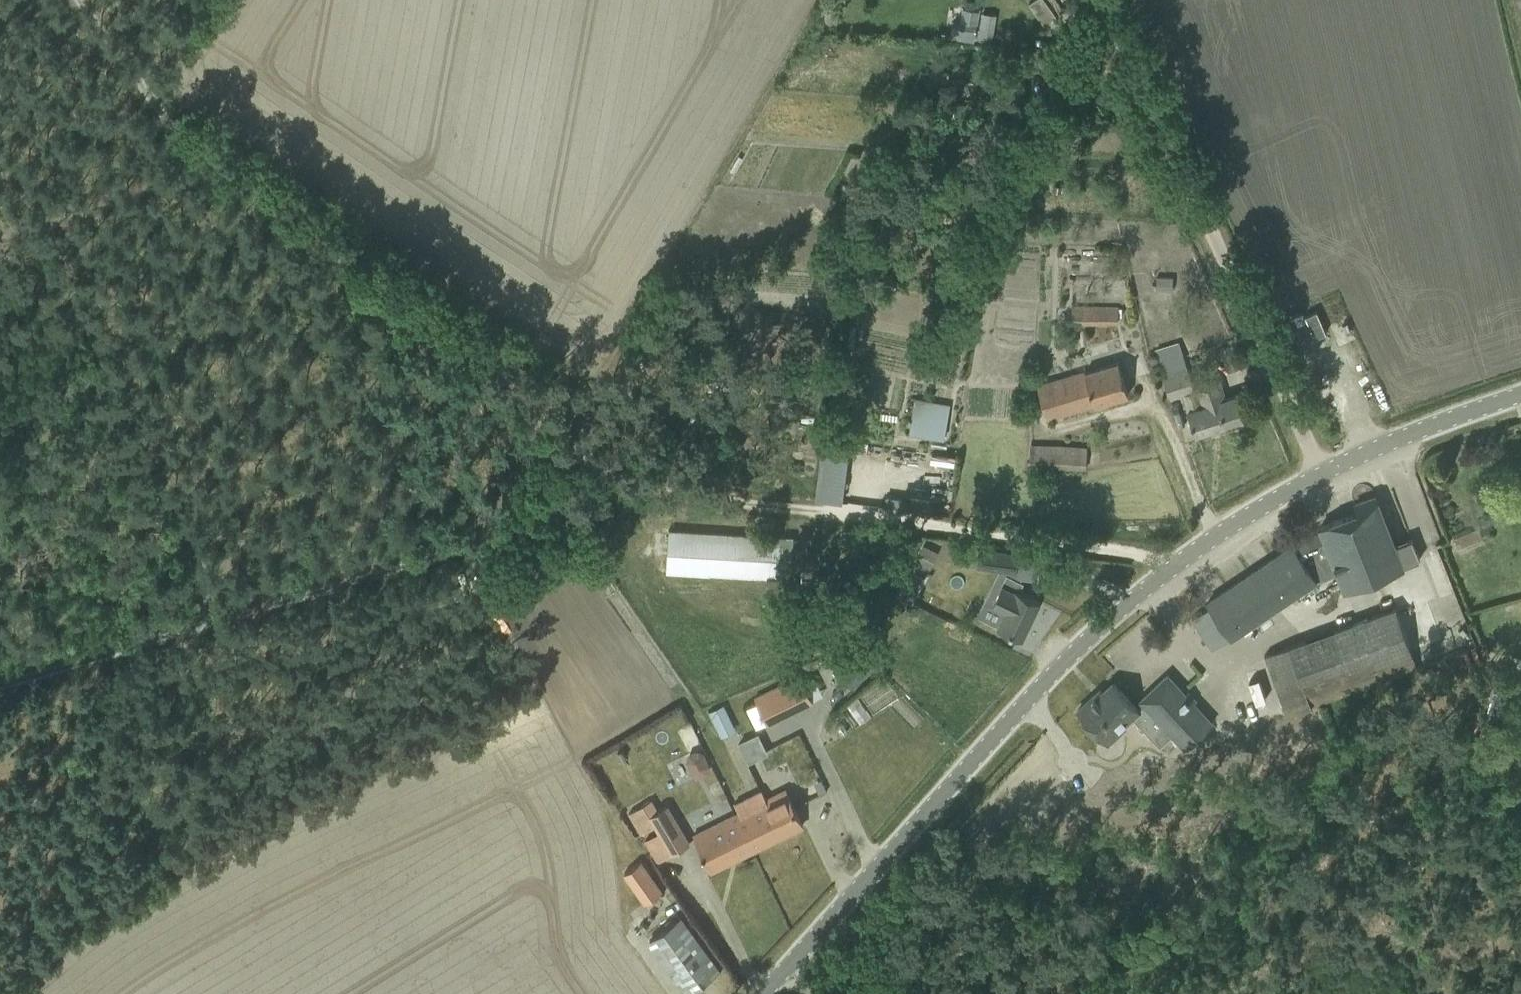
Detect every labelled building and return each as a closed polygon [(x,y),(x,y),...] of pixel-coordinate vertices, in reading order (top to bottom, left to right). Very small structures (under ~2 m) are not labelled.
[(975,11),(973,35),(993,37),(996,13),(975,11)] [(1157,277),(1157,290),(1173,291),(1173,277),(1157,277)] [(1071,324),(1117,325),(1118,308),(1072,308),(1071,324)] [(1233,345),(1221,350),(1230,371),(1242,366),(1233,345)] [(1039,385),(1048,418),(1128,395),(1119,362),(1039,385)] [(1182,394),(1195,434),(1244,419),(1236,395),(1225,399),(1219,380),(1196,388),(1189,366),(1163,375),(1170,398),(1182,394)] [(831,396),(830,405),(846,407),(850,407),(851,398),(847,398),(831,396)] [(912,433),(943,438),(947,413),(927,410),(928,405),(917,403),(912,433)] [(820,497),(851,499),(853,442),(823,440),(820,497)] [(1030,465),(1086,468),(1087,448),(1031,445),(1030,465)] [(1307,538),(1294,547),(1293,545),(1207,602),(1210,606),(1193,618),(1212,648),(1230,636),(1231,637),(1316,580),(1315,578),(1336,568),(1344,590),(1402,567),(1402,566),(1419,560),(1411,538),(1393,545),(1375,496),(1354,504),(1358,512),(1320,526),(1322,532),(1307,538)] [(669,530),(666,571),(790,579),(791,572),(802,573),(804,549),(792,548),(793,538),(669,530)] [(922,545),(911,566),(925,573),(936,552),(922,545)] [(980,545),(977,563),(1016,569),(1018,551),(980,545)] [(997,626),(1022,638),(1040,600),(1019,590),(1024,581),(1007,572),(992,603),(1005,610),(997,626)] [(1439,639),(1426,599),(1395,609),(1395,608),(1290,646),(1310,700),(1416,665),(1411,649),(1439,639)] [(1212,724),(1181,690),(1167,675),(1141,700),(1144,703),(1138,709),(1113,682),(1103,692),(1100,689),(1077,711),(1109,746),(1127,728),(1125,727),(1133,719),(1160,746),(1170,736),(1185,751),(1212,724)] [(812,700),(800,676),(754,698),(767,723),(812,700)] [(726,703),(710,710),(721,735),(737,728),(726,703)] [(762,730),(741,739),(750,761),(771,752),(762,730)] [(704,747),(686,755),(695,776),(714,768),(704,747)] [(1520,802),(1520,769),(1510,797),(1520,802)] [(802,826),(785,790),(765,799),(761,790),(733,804),(738,813),(735,815),(752,851),(802,826)] [(688,844),(666,806),(649,816),(643,805),(628,814),(641,834),(654,826),(658,833),(671,854),(688,844)] [(752,851),(735,815),(693,836),(710,871),(752,851)] [(671,854),(658,833),(645,841),(657,862),(671,854)] [(624,873),(645,903),(661,891),(640,862),(624,873)] [(681,918),(649,941),(687,993),(719,971),(681,918)]
